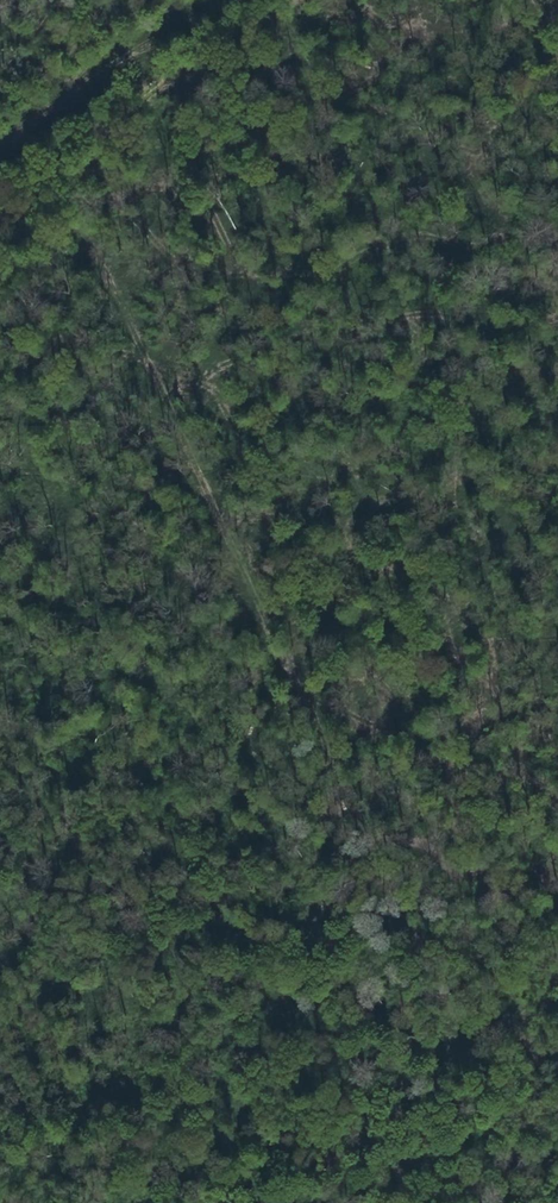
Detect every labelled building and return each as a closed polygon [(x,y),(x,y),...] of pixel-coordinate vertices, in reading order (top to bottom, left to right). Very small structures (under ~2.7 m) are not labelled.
[(329,817),(338,817),(338,803),(329,803),(329,817)]
